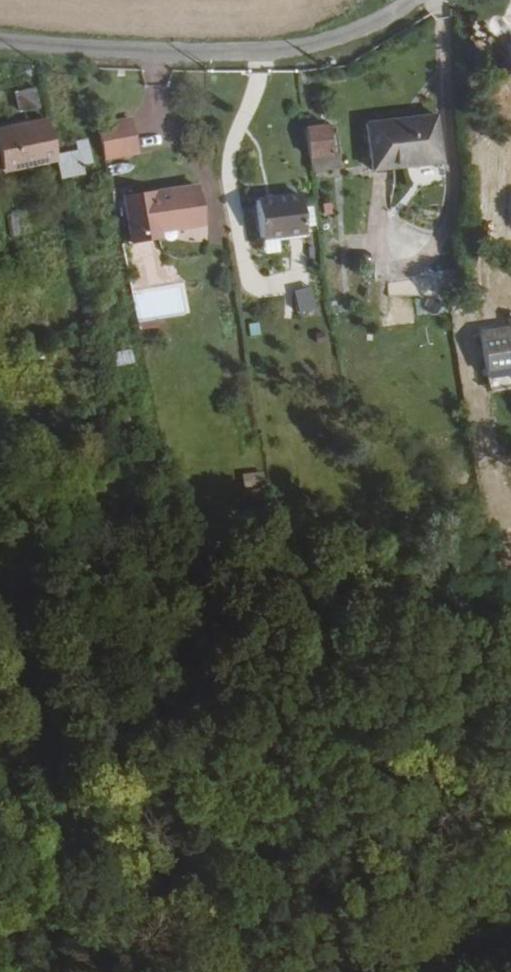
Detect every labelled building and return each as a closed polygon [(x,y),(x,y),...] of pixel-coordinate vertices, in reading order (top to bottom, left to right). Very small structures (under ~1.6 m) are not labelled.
[(17,89),(19,110),(41,108),(39,87),(17,89)] [(439,157),(432,108),(363,118),(370,167),(439,157)] [(128,114),(99,119),(104,153),(134,149),(128,114)] [(46,120),(0,130),(0,164),(1,170),(55,158),(46,120)] [(338,151),(334,122),(326,123),(330,152),(338,151)] [(330,152),(326,123),(304,127),(307,156),(330,152)] [(83,163),(80,150),(58,155),(61,167),(83,163)] [(339,161),(338,151),(330,152),(331,162),(339,161)] [(307,156),(308,166),(331,162),(330,152),(307,156)] [(85,174),(83,163),(61,167),(63,178),(85,174)] [(132,240),(161,238),(160,220),(203,217),(202,188),(129,193),(132,240)] [(306,241),(302,191),(255,195),(259,244),(306,241)] [(313,285),(296,288),(301,312),(318,309),(313,285)] [(503,332),(478,335),(484,376),(508,373),(503,332)] [(508,373),(484,376),(486,393),(510,389),(508,373)]
